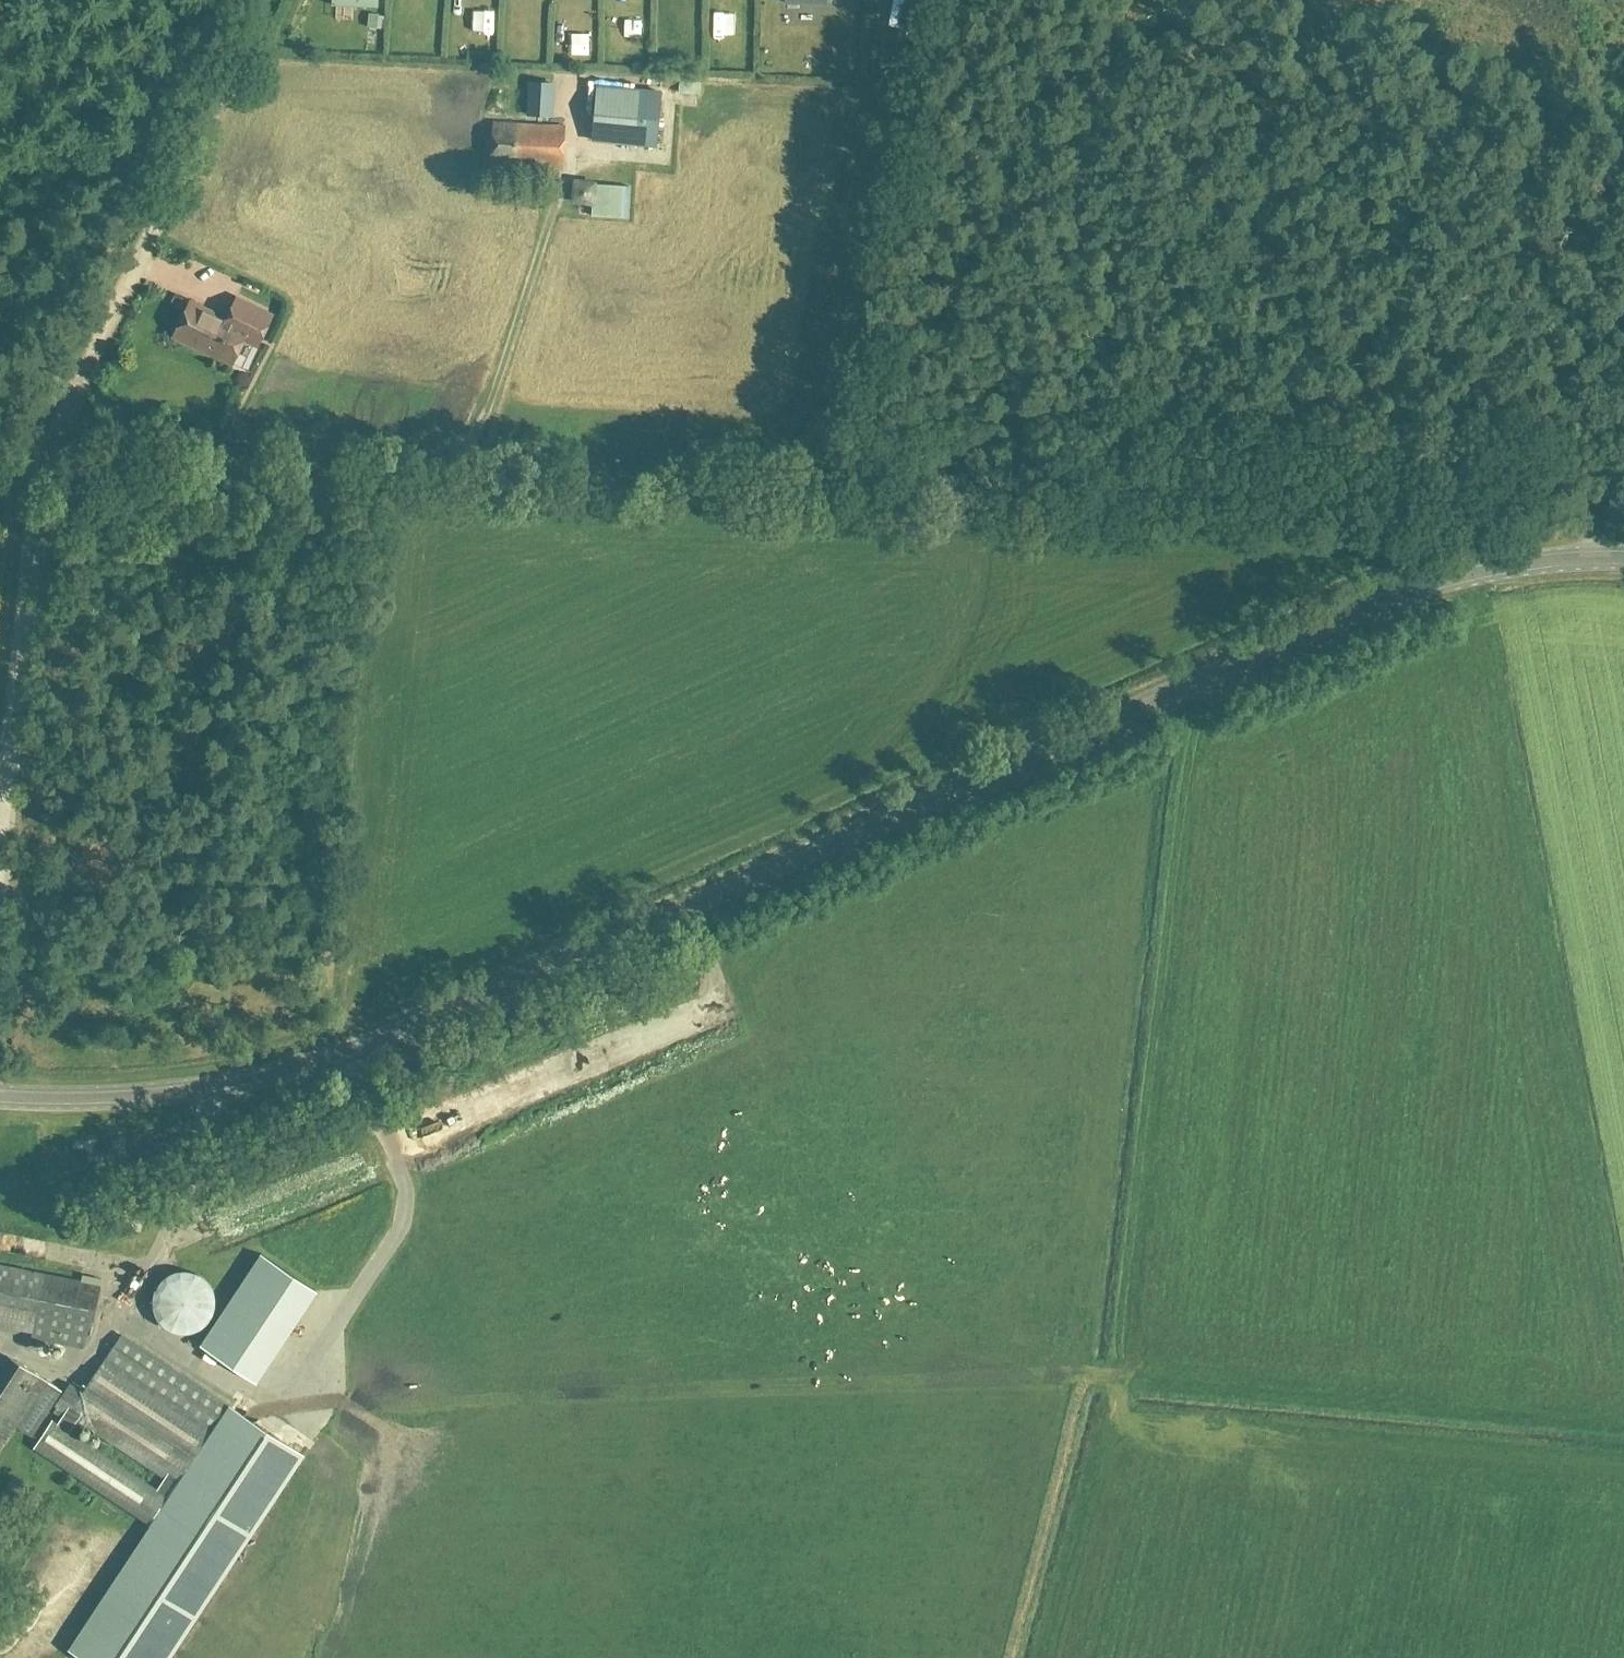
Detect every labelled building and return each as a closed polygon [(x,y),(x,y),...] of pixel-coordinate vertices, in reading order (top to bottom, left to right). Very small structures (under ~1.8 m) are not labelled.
[(370,0),(354,0),(355,37),(371,37),(370,0)] [(734,40),(734,0),(717,0),(717,40),(734,40)] [(791,11),(839,12),(839,11),(847,11),(848,0),(791,0),(791,11)] [(908,29),(914,5),(904,3),(899,27),(908,29)] [(481,63),(480,71),(492,72),(492,71),(492,63),(481,63)] [(551,109),(555,81),(539,79),(535,106),(551,109)] [(706,93),(706,81),(690,81),(690,93),(706,93)] [(622,113),(652,116),(654,96),(601,92),(598,135),(620,137),(622,113)] [(493,164),(566,167),(567,126),(495,123),(493,164)] [(622,186),(597,183),(597,204),(597,215),(621,216),(621,207),(622,186)] [(274,315),(239,298),(229,319),(192,302),(176,336),(234,364),(246,339),(260,346),(274,315)] [(125,1236),(144,1235),(143,1222),(124,1222),(125,1236)] [(74,1242),(93,1238),(90,1224),(72,1228),(74,1242)] [(0,1266),(0,1309),(37,1314),(38,1302),(88,1309),(92,1279),(0,1266)] [(155,1296),(155,1302),(155,1307),(157,1313),(159,1318),(162,1322),(166,1326),(170,1329),(175,1331),(181,1333),(186,1333),(192,1333),(197,1331),(202,1329),(206,1326),(210,1322),(213,1318),(216,1313),(217,1307),(218,1302),(217,1296),(216,1291),(213,1286),(210,1282),(206,1278),(202,1275),(197,1272),(192,1271),(186,1270),(181,1271),(175,1272),(170,1275),(166,1278),(162,1282),(159,1286),(157,1291),(155,1296)] [(107,1357),(215,1428),(229,1405),(123,1334),(107,1357)] [(49,1380),(7,1353),(0,1364),(0,1455),(19,1426),(33,1436),(52,1407),(61,1389),(49,1380)] [(164,1478),(175,1485),(177,1486),(215,1428),(107,1357),(85,1391),(71,1383),(56,1406),(65,1412),(77,1420),(164,1478)] [(215,1428),(177,1486),(175,1485),(154,1517),(158,1520),(72,1650),(84,1657),(167,1657),(302,1453),(229,1405),(215,1428)] [(65,1412),(59,1422),(54,1419),(36,1447),(150,1522),(154,1517),(175,1485),(164,1478),(158,1488),(71,1430),(77,1420),(65,1412)]
